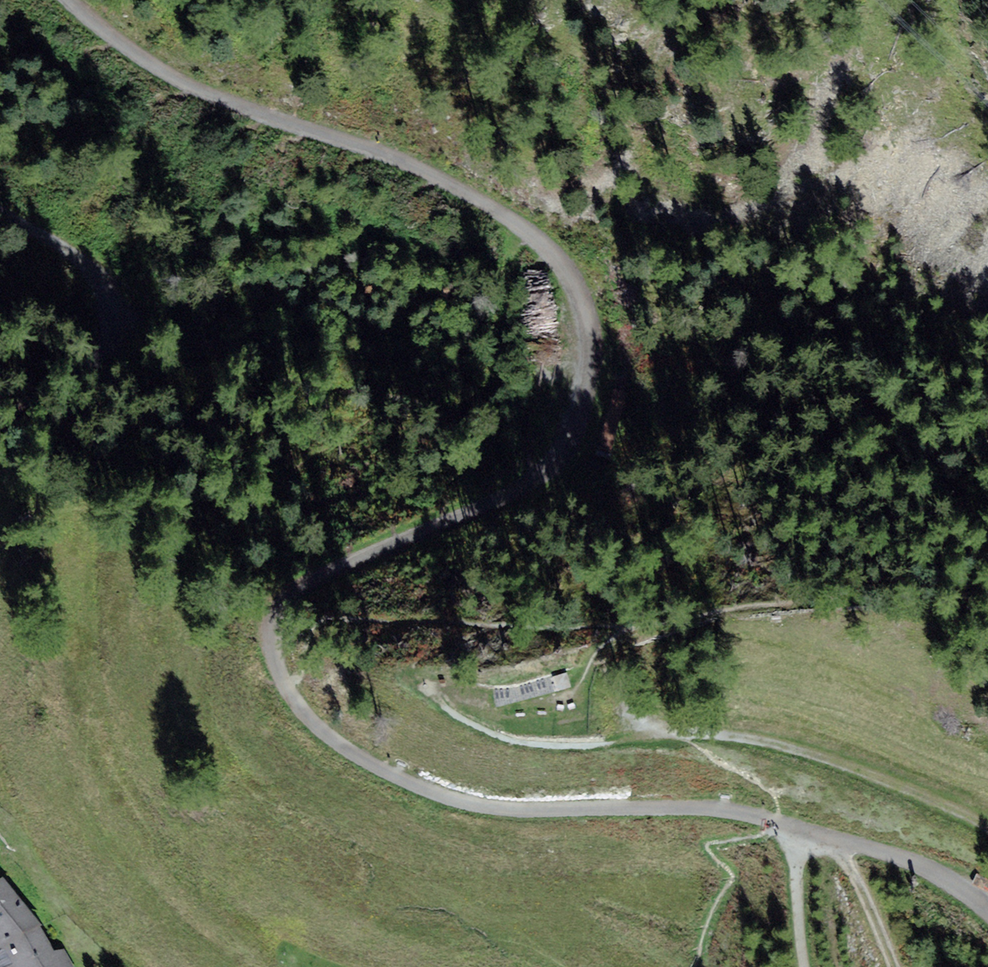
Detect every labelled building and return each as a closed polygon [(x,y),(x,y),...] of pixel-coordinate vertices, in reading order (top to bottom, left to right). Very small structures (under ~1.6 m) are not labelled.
[(567,672),(551,677),(556,691),(572,686),(567,672)] [(0,879),(0,966),(75,966),(65,949),(55,951),(41,926),(42,925),(3,877),(0,879)]
